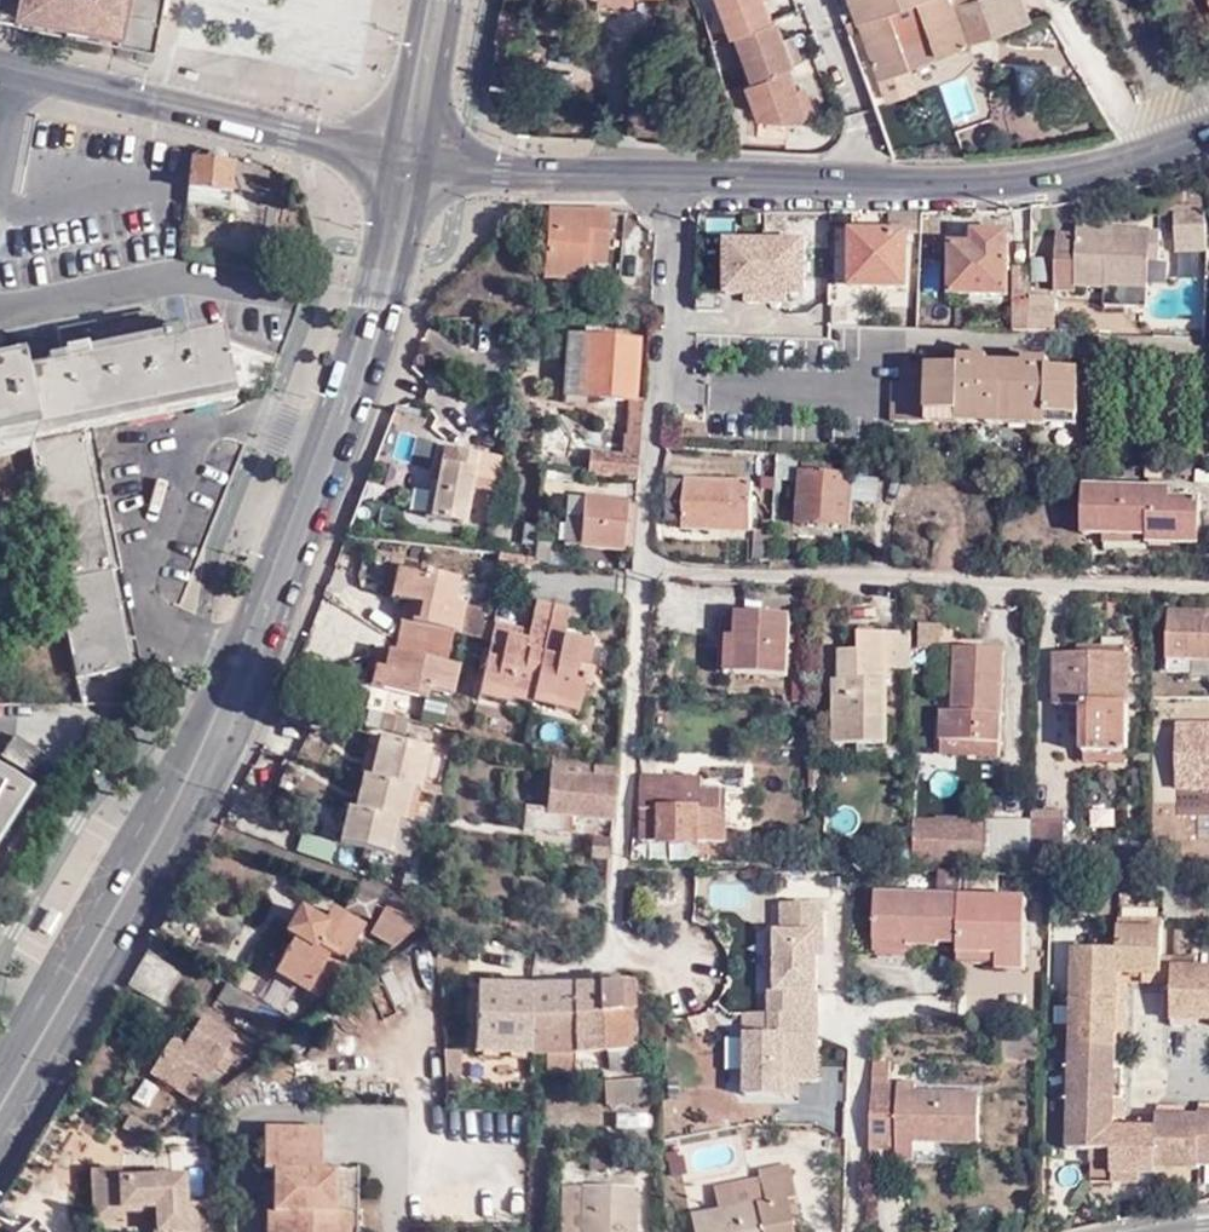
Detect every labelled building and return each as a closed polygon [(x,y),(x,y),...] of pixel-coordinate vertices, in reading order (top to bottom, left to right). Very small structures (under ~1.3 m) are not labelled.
[(20,15),(155,42),(164,0),(23,0),(20,15)] [(766,120),(806,124),(812,115),(796,69),(799,67),(782,21),(779,23),(771,0),(725,0),(738,37),(743,36),(759,82),(752,85),(766,120)] [(968,46),(964,35),(991,26),(996,36),(1030,24),(1021,0),(850,0),(878,77),(968,46)] [(504,4),(499,41),(527,46),(533,9),(504,4)] [(964,35),(968,46),(996,36),(991,26),(964,35)] [(227,157),(223,152),(216,151),(212,158),(212,162),(192,160),(187,206),(228,210),(234,164),(228,164),(227,157)] [(560,210),(548,211),(543,274),(583,277),(584,261),(585,244),(610,245),(612,213),(560,210)] [(1174,253),(1205,252),(1204,212),(1173,212),(1174,253)] [(973,243),(951,243),(951,296),(1009,295),(1009,229),(973,228),(973,243)] [(907,232),(852,233),(853,287),(908,287),(907,232)] [(1151,266),(1152,236),(1081,236),(1080,243),(1057,243),(1057,290),(1079,290),(1079,283),(1109,283),(1109,296),(1151,297),(1151,266)] [(1162,236),(1152,236),(1151,266),(1163,266),(1162,236)] [(585,244),(584,261),(608,262),(610,245),(585,244)] [(1014,265),(1013,329),(1031,329),(1032,295),(1033,264),(1014,265)] [(1032,295),(1031,329),(1056,330),(1057,297),(1032,295)] [(163,350),(160,339),(154,310),(58,330),(64,357),(86,352),(89,366),(163,350)] [(233,395),(221,340),(183,348),(181,341),(180,335),(160,339),(163,350),(89,366),(86,352),(64,357),(65,362),(66,370),(17,380),(31,447),(60,582),(57,583),(78,681),(136,668),(85,427),(233,395)] [(589,446),(587,473),(639,479),(645,404),(632,404),(637,342),(566,337),(561,398),(627,403),(625,437),(622,438),(622,448),(589,446)] [(1052,354),(1025,354),(1025,364),(991,364),(991,354),(963,354),(963,364),(908,363),(907,381),(900,381),(901,420),(1083,421),(1085,380),(1071,381),(1071,365),(1052,365),(1052,354)] [(1025,364),(1025,354),(991,354),(991,364),(1025,364)] [(1085,366),(1071,365),(1071,381),(1085,380),(1085,366)] [(31,447),(17,380),(0,384),(0,453),(31,447)] [(445,445),(442,463),(454,464),(458,447),(445,445)] [(442,463),(438,481),(437,489),(431,488),(426,516),(466,523),(480,450),(458,447),(454,464),(442,463)] [(757,453),(696,451),(696,468),(728,468),(728,483),(679,482),(678,493),(685,494),(684,521),(684,529),(751,532),(752,470),(757,469),(757,453)] [(757,469),(779,469),(778,463),(779,453),(757,453),(757,469)] [(797,464),(799,454),(779,453),(778,463),(797,464)] [(853,475),(854,455),(808,454),(801,471),(798,471),(796,523),(851,527),(852,500),(874,501),(875,476),(853,475)] [(678,493),(679,482),(667,482),(666,520),(684,521),(685,494),(678,493)] [(1146,538),(1197,540),(1198,500),(1165,500),(1166,488),(1081,486),(1079,537),(1146,538)] [(623,548),(626,504),(627,498),(584,494),(583,514),(566,512),(563,543),(623,548)] [(634,549),(637,504),(626,504),(623,548),(634,549)] [(756,562),(774,563),(776,529),(757,529),(756,562)] [(534,532),(530,556),(547,558),(549,533),(534,532)] [(1196,549),(1197,540),(1146,538),(1146,548),(1196,549)] [(412,620),(454,628),(461,629),(467,601),(458,599),(462,576),(426,567),(426,570),(399,566),(393,594),(406,597),(417,598),(412,620)] [(515,633),(517,623),(496,619),(492,636),(479,693),(508,700),(510,695),(532,699),(534,693),(556,698),(554,704),(578,709),(587,674),(577,672),(580,661),(590,662),(595,641),(564,634),(571,604),(537,596),(531,627),(529,636),(515,633)] [(417,598),(406,597),(401,618),(412,620),(417,598)] [(739,639),(737,674),(788,678),(792,618),(729,613),(727,639),(739,639)] [(1168,614),(1168,674),(1196,674),(1198,660),(1208,660),(1208,615),(1168,614)] [(492,636),(496,619),(483,616),(479,633),(492,636)] [(447,658),(454,628),(412,620),(401,618),(396,646),(389,644),(385,663),(377,662),(372,681),(427,693),(429,685),(453,692),(459,662),(447,658)] [(531,627),(517,623),(515,633),(529,636),(531,627)] [(944,625),(921,625),(921,648),(944,648),(944,625)] [(888,674),(913,674),(913,635),(863,634),(863,654),(844,654),(843,696),(837,697),(836,747),(856,747),(886,747),(888,674)] [(725,673),(737,674),(739,639),(727,639),(725,673)] [(381,643),(377,662),(385,663),(389,644),(381,643)] [(970,738),(972,751),(1001,750),(1002,647),(956,647),(953,708),(944,708),(944,738),(970,738)] [(1079,649),(1079,655),(1100,656),(1100,666),(1128,666),(1129,649),(1079,649)] [(1100,656),(1079,655),(1055,655),(1055,705),(1082,705),(1084,755),(1128,756),(1128,666),(1100,666),(1100,656)] [(1175,689),(1208,690),(1208,675),(1175,675),(1175,689)] [(532,699),(554,704),(556,698),(534,693),(532,699)] [(1208,790),(1208,717),(1172,718),(1173,790),(1208,790)] [(429,746),(379,734),(370,773),(362,772),(354,805),(347,803),(338,836),(388,848),(397,815),(405,817),(413,784),(420,785),(429,746)] [(49,755),(18,736),(5,757),(34,775),(49,755)] [(944,751),(972,751),(970,738),(944,738),(944,751)] [(617,764),(551,749),(546,803),(525,802),(522,826),(568,829),(569,815),(613,817),(617,764)] [(644,841),(700,843),(702,782),(684,781),(685,766),(649,766),(644,841)] [(684,781),(702,782),(703,767),(685,766),(684,781)] [(0,777),(0,848),(32,797),(0,777)] [(729,791),(745,791),(745,782),(702,782),(700,843),(729,843),(729,791)] [(911,816),(936,817),(936,790),(912,790),(911,816)] [(984,816),(1031,817),(1031,808),(1031,804),(983,804),(984,816)] [(1031,817),(1064,817),(1063,808),(1031,808),(1031,817)] [(911,861),(1031,861),(1031,817),(984,816),(936,817),(911,816),(911,861)] [(1031,861),(1082,861),(1082,858),(1090,858),(1090,844),(1064,844),(1064,817),(1031,817),(1031,861)] [(593,857),(610,858),(612,837),(595,835),(593,857)] [(1192,861),(1207,861),(1206,847),(1192,848),(1192,861)] [(741,877),(699,877),(697,914),(739,915),(741,877)] [(370,914),(378,897),(355,888),(347,906),(370,914)] [(1026,897),(876,893),(874,954),(907,955),(908,940),(957,941),(957,963),(995,963),(995,969),(1025,970),(1026,897)] [(206,921),(174,904),(160,928),(193,945),(206,921)] [(274,971),(318,995),(335,982),(339,984),(344,975),(347,977),(355,964),(343,958),(363,924),(332,906),(326,919),(300,906),(285,930),(295,935),(274,971)] [(395,945),(426,921),(384,906),(371,931),(395,945)] [(1159,979),(1161,955),(1160,925),(1145,925),(1145,917),(1117,916),(1116,937),(1116,947),(1117,969),(1141,969),(1141,978),(1159,979)] [(1145,925),(1160,925),(1161,917),(1145,917),(1145,925)] [(1096,946),(1116,947),(1116,937),(1096,937),(1096,946)] [(1116,980),(1117,969),(1116,947),(1096,946),(1072,946),(1071,996),(1124,998),(1125,981),(1116,980)] [(181,968),(148,950),(142,961),(129,983),(162,1000),(181,968)] [(1172,964),(1193,965),(1194,956),(1161,955),(1159,979),(1172,979),(1172,964)] [(1193,965),(1172,964),(1172,979),(1171,1023),(1188,1023),(1188,1017),(1197,1016),(1208,1017),(1208,966),(1193,965)] [(475,1049),(530,1051),(532,1017),(533,985),(533,975),(511,975),(509,1018),(476,1017),(475,1049)] [(632,980),(598,982),(599,1014),(602,1014),(630,1012),(630,1010),(634,1008),(632,980)] [(598,982),(573,983),(574,1015),(575,1051),(601,1048),(602,1014),(599,1014),(598,982)] [(573,983),(533,985),(532,1017),(574,1015),(573,983)] [(1124,1016),(1124,998),(1071,996),(1070,1045),(1114,1046),(1115,1030),(1114,1016),(1124,1016)] [(770,1010),(787,1010),(787,1000),(771,999),(770,1010)] [(809,1011),(787,1010),(770,1010),(750,1010),(747,1061),(785,1062),(808,1063),(808,1076),(807,1080),(825,1080),(827,1034),(809,1033),(809,1011)] [(630,1012),(602,1014),(601,1048),(607,1047),(629,1045),(630,1012)] [(159,1080),(191,1099),(217,1055),(234,1066),(246,1046),(231,1037),(232,1035),(199,1015),(180,1047),(169,1040),(158,1058),(168,1065),(159,1080)] [(574,1015),(532,1017),(530,1051),(547,1051),(549,1072),(575,1071),(575,1051),(574,1015)] [(1123,1030),(1124,1016),(1114,1016),(1115,1030),(1123,1030)] [(629,1065),(629,1045),(607,1047),(608,1068),(629,1065)] [(1114,1046),(1070,1045),(1070,1095),(1121,1096),(1122,1078),(1113,1078),(1113,1065),(1114,1046)] [(442,1047),(441,1078),(459,1078),(459,1047),(442,1047)] [(575,1051),(575,1071),(599,1069),(608,1068),(607,1047),(601,1048),(575,1051)] [(149,1074),(159,1080),(168,1065),(158,1058),(149,1074)] [(784,1075),(808,1076),(808,1063),(785,1062),(784,1075)] [(1122,1065),(1113,1065),(1113,1078),(1122,1078),(1122,1065)] [(659,1099),(659,1075),(605,1078),(605,1101),(659,1099)] [(149,1107),(156,1084),(138,1078),(130,1102),(149,1107)] [(902,1147),(917,1147),(916,1140),(978,1141),(979,1091),(916,1089),(917,1081),(876,1079),(874,1146),(902,1147)] [(1121,1096),(1070,1095),(1068,1146),(1091,1147),(1112,1147),(1113,1126),(1113,1114),(1121,1113),(1121,1096)] [(1200,1163),(1208,1163),(1208,1103),(1199,1102),(1199,1114),(1200,1163)] [(1157,1117),(1156,1165),(1199,1165),(1200,1163),(1199,1114),(1183,1113),(1174,1113),(1175,1104),(1157,1104),(1157,1117)] [(1183,1104),(1175,1104),(1174,1113),(1183,1113),(1183,1104)] [(129,1113),(123,1124),(144,1134),(150,1125),(129,1113)] [(1112,1147),(1112,1157),(1111,1178),(1138,1179),(1139,1170),(1156,1170),(1156,1165),(1157,1117),(1139,1118),(1138,1127),(1113,1126),(1112,1147)] [(916,1160),(917,1147),(902,1147),(901,1159),(916,1160)] [(1112,1147),(1091,1147),(1090,1156),(1112,1157),(1112,1147)] [(760,1172),(789,1165),(788,1162),(759,1168),(760,1172)] [(790,1169),(789,1165),(760,1172),(760,1176),(790,1169)] [(127,1205),(159,1203),(160,1231),(199,1231),(197,1200),(186,1200),(185,1174),(125,1176),(125,1167),(94,1169),(96,1207),(127,1205)] [(790,1169),(760,1176),(765,1197),(719,1207),(689,1213),(693,1231),(792,1231),(785,1194),(795,1192),(790,1169)] [(765,1197),(760,1176),(715,1185),(719,1207),(765,1197)] [(563,1178),(562,1231),(633,1231),(634,1180),(563,1178)] [(127,1216),(127,1205),(96,1207),(97,1217),(127,1216)]
